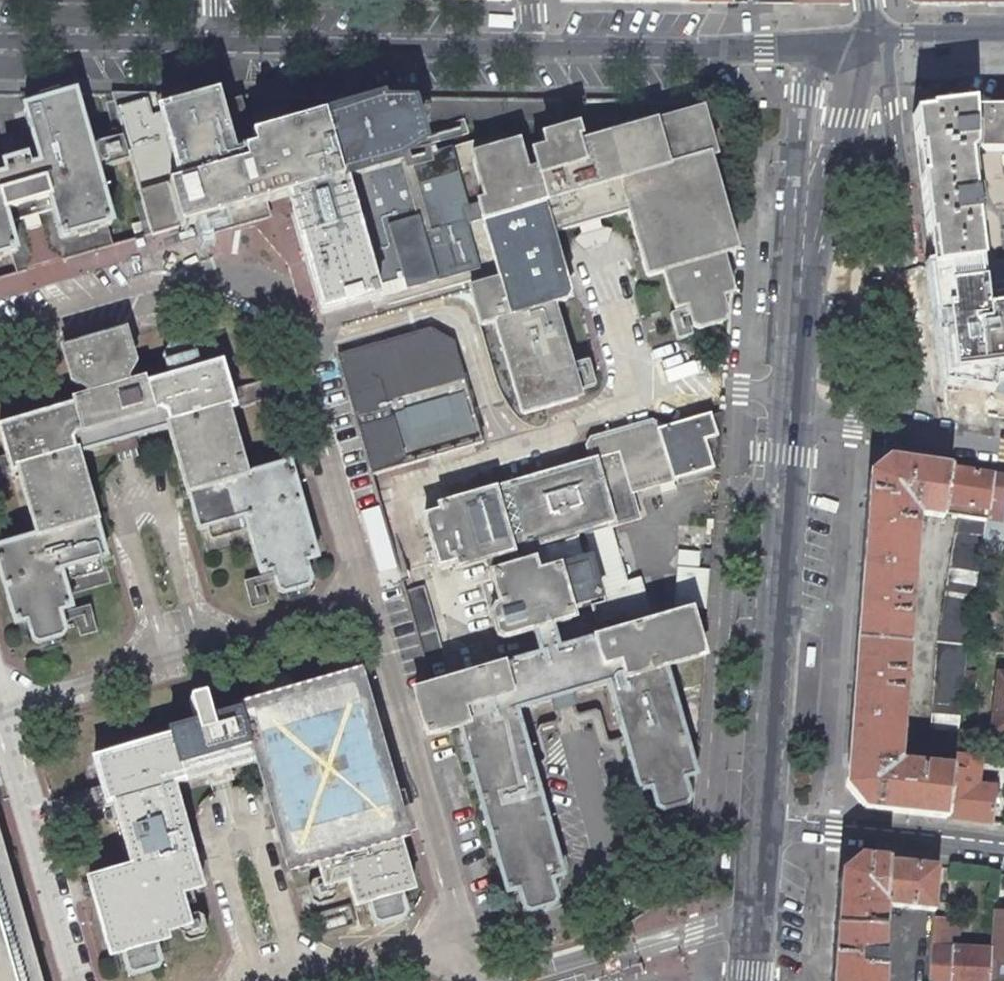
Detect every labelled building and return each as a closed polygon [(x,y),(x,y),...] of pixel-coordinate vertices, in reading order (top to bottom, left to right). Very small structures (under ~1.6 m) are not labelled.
[(380,100),(254,136),(252,138),(241,101),(219,107),(217,99),(214,97),(161,112),(156,94),(111,93),(148,219),(132,224),(136,237),(151,233),(152,236),(180,228),(208,220),(225,215),(226,215),(242,210),(268,202),(292,195),(296,209),(293,210),(291,214),(320,312),(323,314),(376,299),(377,296),(345,182),(399,167),(401,164),(396,147),(416,143),(420,137),(414,111),(408,108),(388,113),(385,99),(380,100)] [(35,200),(47,242),(104,226),(65,94),(8,110),(20,153),(0,160),(0,210),(35,200)] [(503,98),(431,98),(431,119),(503,119),(503,98)] [(551,99),(511,99),(511,119),(551,120),(551,99)] [(914,128),(931,269),(982,263),(975,216),(984,215),(982,207),(976,208),(975,195),(973,196),(968,155),(972,151),(1003,151),(1003,108),(972,108),(971,104),(930,109),(914,128)] [(600,137),(577,143),(572,139),(532,150),(530,152),(534,172),(524,176),(518,148),(515,144),(511,147),(509,140),(503,136),(479,142),(475,148),(477,155),(473,156),(471,159),(484,201),(479,202),(478,206),(482,220),(500,280),(472,287),(470,290),(479,323),(483,325),(495,321),(511,376),(522,414),(580,398),(568,360),(552,304),(567,300),(568,297),(550,235),(576,228),(602,221),(628,214),(646,275),(649,277),(663,273),(674,308),(677,310),(686,307),(692,326),(698,330),(722,323),(726,317),(720,298),(729,295),(731,292),(721,255),(733,252),(735,249),(726,216),(709,158),(709,157),(712,157),(714,153),(702,113),(699,111),(631,129),(600,137)] [(399,167),(345,182),(377,296),(376,299),(437,281),(481,270),(468,224),(482,220),(478,206),(479,202),(484,201),(471,159),(473,156),(477,155),(475,148),(479,142),(483,139),(435,153),(434,148),(423,151),(420,137),(416,143),(396,147),(401,164),(399,167)] [(208,220),(212,236),(230,231),(225,215),(208,220)] [(582,252),(607,245),(610,233),(604,227),(602,221),(576,228),(577,234),(575,243),(582,252)] [(931,269),(944,387),(1003,395),(1003,305),(985,307),(982,263),(931,269)] [(107,321),(71,331),(68,338),(71,347),(65,349),(63,352),(71,382),(86,391),(88,397),(76,400),(74,404),(74,406),(0,427),(0,437),(7,462),(10,471),(13,473),(18,472),(37,535),(0,546),(0,575),(14,622),(17,624),(27,621),(32,641),(38,644),(63,637),(66,631),(60,612),(70,609),(72,606),(67,593),(102,585),(96,560),(105,558),(106,554),(82,453),(118,444),(120,452),(122,454),(129,452),(138,450),(140,448),(138,440),(174,431),(198,532),(199,535),(210,532),(216,557),(251,549),(259,573),(262,574),(272,572),(277,591),(284,594),(308,588),(311,581),(306,562),(316,560),(317,556),(291,465),(288,463),(246,475),(227,411),(232,410),(234,407),(222,366),(219,364),(200,370),(194,348),(182,341),(169,345),(163,357),(169,379),(145,386),(144,383),(141,381),(128,385),(126,380),(134,364),(127,339),(122,332),(117,334),(114,324),(107,321)] [(424,330),(335,355),(370,475),(483,443),(455,345),(448,335),(447,334),(444,332),(440,330),(437,330),(424,330)] [(709,373),(719,374),(727,374),(728,356),(718,356),(717,367),(713,366),(710,366),(709,373)] [(529,548),(584,532),(610,524),(611,526),(637,518),(630,492),(720,465),(724,412),(660,431),(658,426),(651,422),(591,439),(587,446),(592,462),(441,505),(439,509),(440,512),(426,516),(424,519),(437,565),(441,567),(455,563),(456,566),(459,568),(510,554),(514,567),(492,574),(490,577),(499,607),(494,608),(491,615),(497,636),(503,639),(532,631),(539,655),(454,679),(451,680),(437,684),(432,686),(416,690),(414,693),(425,734),(429,736),(458,728),(505,891),(508,893),(518,890),(523,909),(530,912),(553,905),(557,899),(551,880),(561,877),(563,874),(516,711),(607,685),(638,790),(641,792),(650,789),(656,808),(662,811),(686,805),(690,799),(684,779),(694,777),(696,774),(668,667),(701,657),(703,654),(691,614),(688,612),(558,650),(551,625),(570,620),(572,617),(569,607),(598,599),(600,596),(590,561),(587,560),(536,574),(529,548)] [(869,478),(862,565),(913,571),(917,522),(910,522),(910,514),(917,514),(928,516),(943,518),(943,513),(950,468),(935,466),(892,459),(869,478)] [(957,515),(987,519),(993,475),(950,468),(943,513),(957,515)] [(993,475),(987,519),(986,520),(1000,522),(1003,502),(1003,476),(993,475)] [(987,519),(957,515),(938,642),(966,645),(986,520),(987,519)] [(584,532),(600,589),(626,582),(611,526),(610,524),(584,532)] [(381,571),(400,556),(382,532),(362,546),(381,571)] [(677,556),(673,604),(673,605),(672,608),(709,610),(713,559),(677,556)] [(913,571),(862,565),(857,640),(907,645),(913,571)] [(626,582),(600,589),(604,602),(591,605),(596,623),(613,619),(615,625),(649,616),(639,579),(626,582)] [(432,686),(437,684),(451,680),(454,679),(426,584),(405,590),(432,686)] [(907,645),(857,640),(851,718),(902,723),(907,645)] [(966,645),(938,642),(927,765),(953,768),(954,753),(966,645)] [(221,781),(228,779),(229,776),(227,770),(263,760),(292,860),(295,861),(316,855),(322,876),(322,879),(326,879),(346,873),(355,904),(358,906),(367,903),(373,922),(379,926),(403,919),(406,913),(401,893),(410,890),(412,887),(386,796),(379,772),(354,686),(351,684),(295,701),(289,679),(277,672),(265,676),(258,688),(265,710),(240,717),(239,714),(236,713),(209,720),(207,715),(211,711),(207,697),(204,695),(193,698),(190,702),(194,715),(199,717),(200,723),(171,731),(169,734),(170,737),(95,758),(94,762),(103,795),(106,803),(108,804),(113,803),(132,867),(90,879),(88,882),(109,954),(112,956),(122,953),(127,972),(133,976),(158,969),(161,962),(156,943),(165,940),(167,937),(163,924),(183,919),(187,917),(180,894),(200,889),(201,886),(172,786),(208,776),(210,782),(213,783),(221,781)] [(989,736),(1003,738),(1003,674),(996,673),(989,736)] [(902,723),(851,718),(846,786),(865,809),(947,819),(951,783),(953,768),(927,765),(920,764),(920,771),(898,768),(902,723)] [(996,788),(951,783),(947,819),(992,824),(996,788)] [(0,824),(0,980),(45,980),(0,824)] [(938,867),(862,858),(839,877),(836,927),(883,929),(885,906),(935,912),(938,867)] [(991,959),(996,959),(1003,960),(1003,913),(994,912),(992,951),(991,959)] [(935,917),(930,980),(989,980),(990,969),(991,959),(992,951),(957,948),(959,919),(935,917)] [(836,927),(832,980),(883,980),(885,960),(881,960),(883,929),(836,927)]
